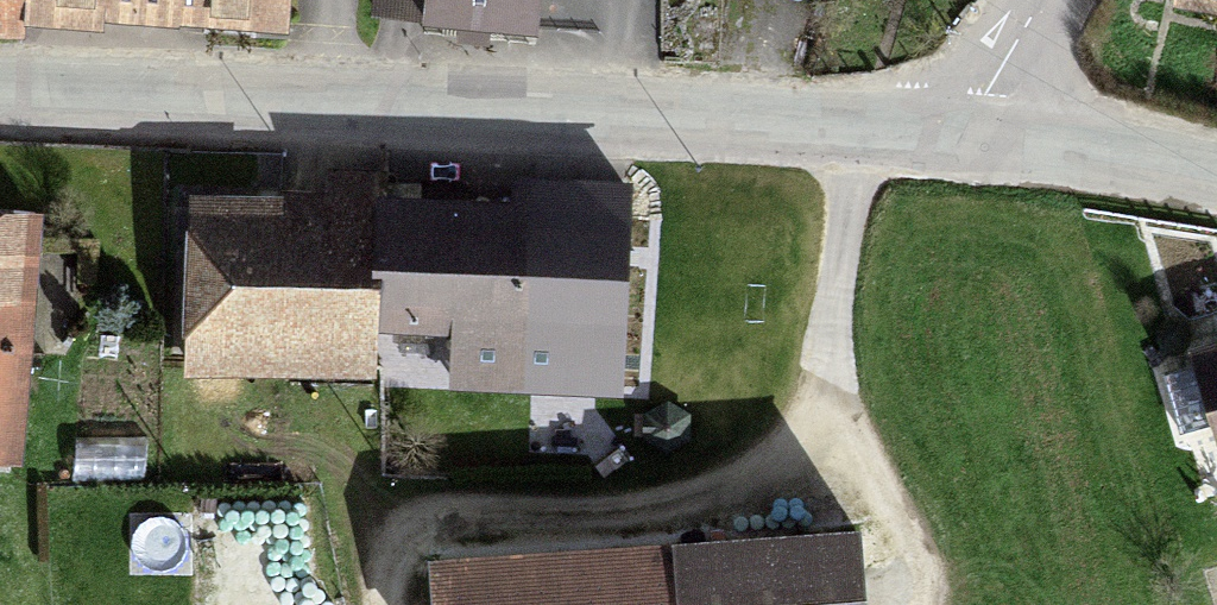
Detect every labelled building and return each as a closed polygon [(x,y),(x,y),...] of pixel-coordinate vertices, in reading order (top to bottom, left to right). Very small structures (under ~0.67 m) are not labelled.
[(277,17),(277,0),(0,0),(0,13),(277,17)] [(526,0),(425,0),(424,6),(524,15),(526,0)] [(1172,17),(1216,23),(1216,0),(1175,0),(1172,17)] [(366,195),(363,321),(446,323),(444,375),(609,379),(614,187),(479,183),(479,198),(366,195)] [(366,195),(179,191),(174,363),(362,367),(363,321),(366,195)] [(10,443),(18,200),(0,199),(0,442),(10,443)] [(1191,348),(1216,430),(1216,340),(1191,348)] [(654,604),(846,604),(843,529),(651,536),(654,604)] [(423,545),(425,604),(654,604),(651,536),(423,545)]
